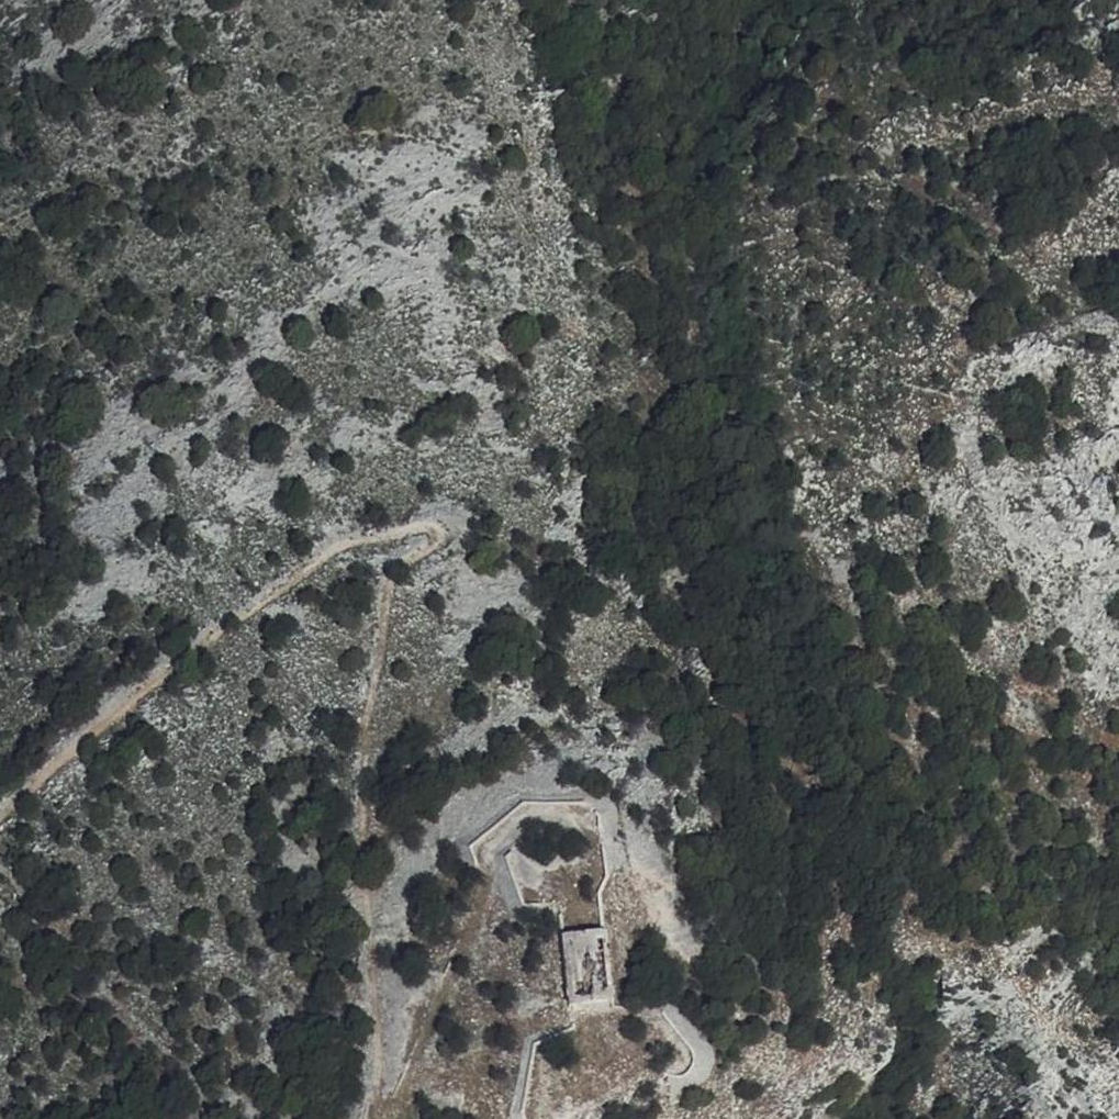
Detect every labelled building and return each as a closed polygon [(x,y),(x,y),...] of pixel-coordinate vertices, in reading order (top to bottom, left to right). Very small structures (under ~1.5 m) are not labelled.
[(610,929),(557,934),(565,1005),(617,999),(610,929)]
